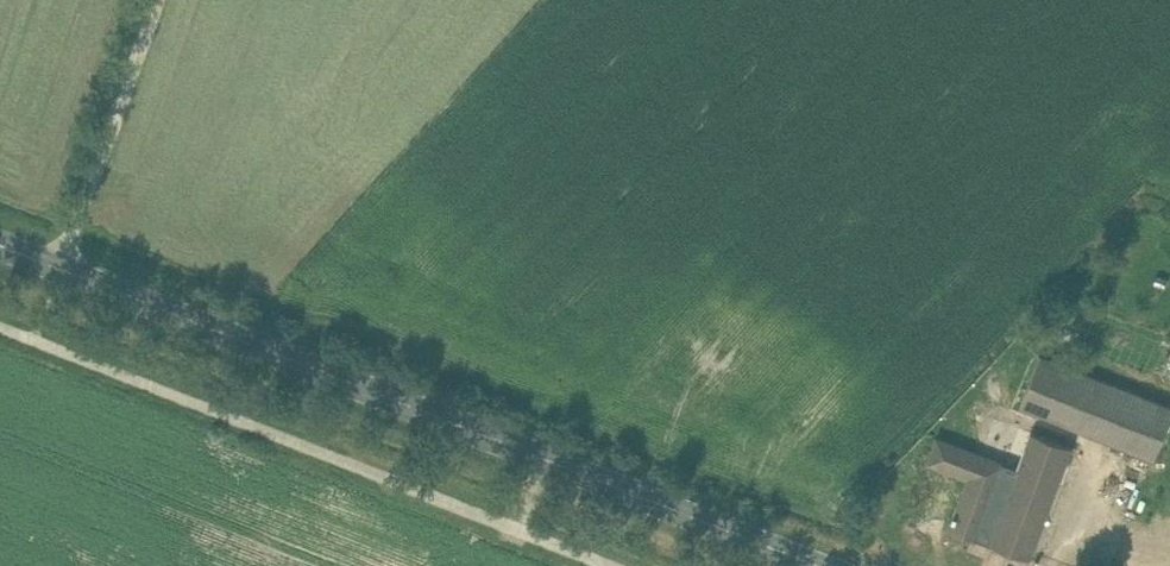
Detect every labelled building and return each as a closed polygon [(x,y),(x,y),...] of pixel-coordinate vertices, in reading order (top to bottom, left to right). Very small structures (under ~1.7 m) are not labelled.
[(1112,442),(1154,459),(1169,421),(1169,389),(1146,380),(1141,393),(1134,390),(1138,380),(1079,356),(1075,366),(1041,352),(1020,405),(1112,442)] [(931,461),(970,476),(951,527),(976,536),(982,519),(998,524),(992,540),(991,542),(1030,556),(1031,554),(1030,554),(1070,446),(1032,432),(1019,467),(939,438),(931,461)]
